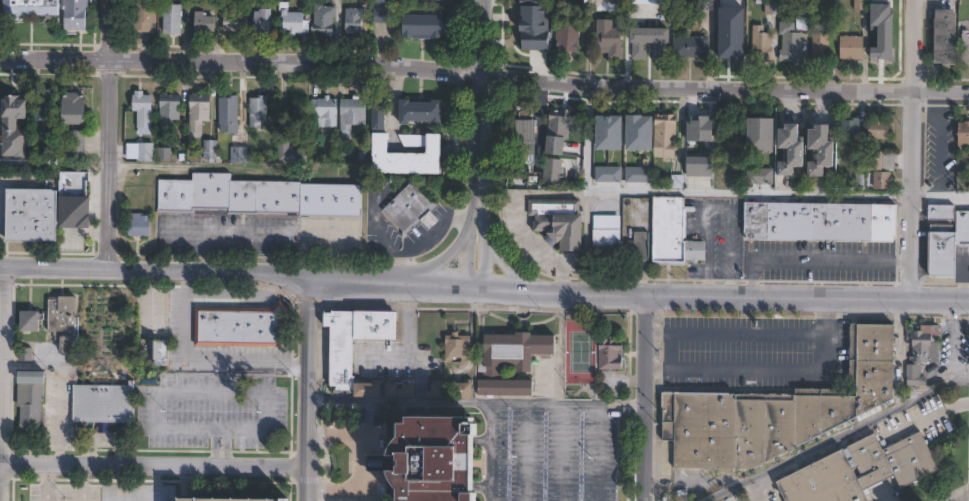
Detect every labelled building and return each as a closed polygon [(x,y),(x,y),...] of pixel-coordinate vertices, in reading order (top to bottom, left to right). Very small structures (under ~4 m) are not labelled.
[(4,21),(4,0),(59,0),(59,16),(18,16),(18,22),(4,21)] [(64,30),(64,0),(89,0),(89,12),(86,12),(86,31),(64,30)] [(133,33),(134,0),(158,0),(157,24),(152,24),(152,33),(133,33)] [(700,11),(701,0),(716,0),(716,11),(700,11)] [(854,11),(855,0),(869,0),(868,11),(854,11)] [(311,21),(310,34),(304,34),(283,34),(283,20),(279,20),(280,2),(289,2),(288,12),(305,12),(304,21),(311,21)] [(324,4),(324,8),(336,8),(336,18),(334,18),(334,24),(335,24),(335,32),(337,32),(337,36),(332,36),(332,37),(324,37),(324,34),(312,34),(312,24),(315,24),(315,4),(324,4)] [(182,5),(181,35),(163,34),(164,5),(182,5)] [(393,6),(393,15),(391,15),(391,23),(391,24),(370,24),(370,5),(392,6),(393,6)] [(354,6),(354,9),(365,9),(365,18),(363,18),(363,34),(348,34),(348,31),(346,31),(346,9),(350,9),(350,6),(354,6)] [(272,10),(272,17),(274,17),(273,34),(265,34),(265,36),(255,36),(255,39),(249,38),(249,27),(255,27),(255,12),(260,12),(260,10),(272,10)] [(956,14),(955,66),(942,66),(942,64),(933,64),(934,11),(934,10),(954,11),(955,11),(955,14),(956,14)] [(204,12),(204,16),(215,17),(215,33),(205,33),(205,36),(195,36),(195,12),(204,12)] [(234,15),(248,15),(247,24),(245,24),(245,35),(236,35),(236,32),(224,32),(224,15),(231,15),(231,13),(234,13),(234,15)] [(428,41),(428,43),(408,42),(408,41),(399,40),(399,17),(440,18),(439,41),(428,41)] [(614,20),(614,29),(625,29),(625,60),(610,60),(610,53),(602,53),(602,50),(596,50),(596,43),(597,43),(597,20),(614,20)] [(805,34),(804,64),(793,64),(793,62),(779,61),(779,50),(782,50),(783,35),(781,35),(781,22),(797,23),(796,34),(805,34)] [(582,26),(579,54),(551,52),(554,23),(582,26)] [(766,26),(766,33),(773,33),(773,63),(751,63),(751,49),(753,49),(753,26),(766,26)] [(669,44),(669,60),(653,60),(653,44),(648,44),(648,60),(633,60),(633,44),(632,44),(632,29),(672,30),(672,44),(669,44)] [(967,34),(968,34),(968,66),(959,66),(960,31),(967,31),(967,34)] [(740,58),(740,34),(719,34),(719,58),(740,58)] [(830,66),(813,66),(814,34),(831,35),(830,66)] [(710,57),(673,57),(673,37),(710,37),(710,57)] [(865,37),(864,61),(858,61),(858,62),(848,62),(848,60),(841,60),(842,37),(865,37)] [(319,88),(319,100),(325,100),(325,97),(330,97),(330,100),(338,100),(338,128),(314,127),(314,116),(312,116),(312,88),(319,88)] [(371,88),(371,100),(367,100),(366,126),(352,126),(351,139),(341,138),(341,100),(354,100),(354,96),(360,96),(360,100),(363,100),(363,88),(371,88)] [(54,121),(33,121),(32,95),(41,95),(41,90),(54,90),(54,121)] [(143,91),(143,96),(152,96),(152,129),(152,135),(138,135),(138,134),(135,134),(135,128),(138,128),(138,111),(133,111),(133,96),(135,96),(135,91),(143,91)] [(169,93),(169,95),(181,96),(181,121),(173,121),(173,122),(172,122),(172,129),(160,128),(160,93),(169,93)] [(29,95),(29,105),(28,105),(28,120),(24,120),(24,125),(17,125),(17,129),(27,129),(27,158),(15,159),(15,156),(3,156),(3,112),(1,112),(1,106),(3,106),(3,98),(5,98),(5,94),(29,95)] [(86,96),(86,127),(62,126),(63,97),(67,97),(67,94),(82,94),(82,96),(86,96)] [(198,94),(198,97),(211,97),(210,121),(203,121),(202,134),(190,134),(191,97),(193,97),(193,94),(198,94)] [(239,127),(220,127),(220,96),(239,96),(239,127)] [(259,129),(247,129),(247,100),(254,100),(254,98),(265,98),(265,126),(259,126),(259,129)] [(369,132),(369,102),(370,102),(385,102),(385,115),(382,115),(382,132),(369,132)] [(406,105),(429,106),(429,103),(439,103),(438,128),(429,128),(429,124),(423,124),(423,128),(409,128),(409,124),(406,124),(406,127),(399,127),(397,127),(397,102),(399,102),(406,102),(406,105)] [(531,104),(535,121),(538,121),(536,165),(516,164),(518,121),(522,121),(518,107),(531,104)] [(576,111),(576,117),(572,116),(570,140),(548,138),(551,111),(562,112),(562,109),(576,111)] [(594,149),(621,149),(621,114),(594,114),(594,149)] [(651,114),(625,114),(625,150),(651,150),(651,114)] [(678,116),(677,160),(665,160),(665,158),(654,158),(655,115),(678,116)] [(702,115),(702,117),(709,117),(709,145),(687,145),(687,115),(702,115)] [(861,119),(861,124),(864,124),(863,135),(861,135),(860,145),(852,145),(852,146),(842,146),(843,120),(852,121),(852,118),(861,119)] [(891,122),(890,140),(876,140),(876,142),(869,142),(870,122),(876,122),(876,118),(885,118),(885,122),(891,122)] [(771,122),(771,131),(772,131),(772,142),(749,142),(750,128),(751,128),(751,119),(772,119),(771,122)] [(967,122),(968,122),(968,149),(966,149),(966,152),(961,152),(961,149),(960,149),(960,123),(967,123),(967,122)] [(306,150),(305,166),(277,165),(279,126),(285,126),(284,138),(290,138),(289,147),(293,147),(293,149),(306,150)] [(803,126),(803,143),(808,143),(808,169),(797,169),(797,178),(781,178),(781,163),(785,163),(785,151),(783,151),(783,131),(790,131),(790,126),(803,126)] [(834,127),(834,144),(839,144),(838,169),(827,169),(827,179),(811,178),(811,163),(823,164),(823,152),(813,152),(813,132),(820,132),(820,126),(834,127)] [(84,155),(84,129),(70,129),(70,155),(84,155)] [(385,141),(385,143),(384,143),(383,156),(393,156),(393,141),(394,136),(397,136),(437,137),(437,138),(437,155),(436,177),(368,176),(369,141),(369,136),(385,136),(385,141)] [(217,141),(217,157),(221,157),(221,163),(216,163),(216,160),(203,160),(203,141),(217,141)] [(247,142),(247,148),(248,148),(247,164),(231,163),(231,147),(232,147),(232,142),(247,142)] [(154,144),(154,162),(137,162),(137,160),(126,159),(126,144),(139,144),(154,144)] [(172,148),(172,162),(157,161),(158,147),(172,148)] [(884,152),(884,154),(896,154),(896,170),(885,170),(885,171),(870,171),(870,152),(884,152)] [(565,175),(565,179),(561,178),(561,185),(543,184),(545,159),(563,161),(562,175),(565,175)] [(596,181),(620,181),(620,165),(596,165),(596,181)] [(650,166),(624,166),(624,181),(650,181),(650,166)] [(746,167),(746,183),(771,183),(771,167),(746,167)] [(89,199),(89,211),(82,210),(62,210),(62,199),(60,199),(60,182),(60,174),(60,173),(81,173),(83,173),(83,181),(87,181),(86,198),(89,199)] [(894,179),(894,183),(892,183),(892,190),(875,190),(875,173),(892,173),(892,178),(894,179)] [(231,175),(231,182),(302,184),(302,186),(363,187),(362,215),(362,218),(301,217),(301,214),(260,213),(260,214),(230,214),(230,210),(193,209),(193,212),(158,212),(158,209),(159,180),(193,181),(193,174),(231,175)] [(436,203),(402,233),(380,209),(409,181),(429,203),(436,203)] [(57,242),(57,243),(6,242),(6,241),(6,191),(53,191),(53,193),(58,193),(57,242)] [(682,196),(652,195),(651,261),(684,261),(684,258),(705,259),(705,240),(682,239),(682,196)] [(585,217),(584,253),(561,252),(561,245),(558,244),(553,248),(545,239),(551,233),(551,232),(544,231),(544,233),(535,233),(535,223),(536,223),(536,217),(528,217),(529,200),(582,201),(581,217),(585,217)] [(897,204),(897,233),(894,233),(894,239),(746,237),(746,231),(744,231),(744,201),(897,204)] [(955,210),(968,210),(968,242),(957,242),(957,272),(932,272),(932,232),(956,232),(956,219),(927,219),(927,204),(928,204),(955,204),(955,210)] [(143,214),(143,217),(150,217),(150,235),(128,235),(128,214),(143,214)] [(617,228),(617,229),(621,229),(621,265),(591,265),(590,265),(590,214),(617,214),(617,228)] [(647,262),(632,262),(633,231),(647,231),(647,262)] [(75,311),(75,316),(78,316),(78,329),(77,353),(61,352),(61,340),(55,340),(55,334),(54,334),(54,332),(48,332),(48,298),(59,298),(59,295),(77,295),(77,311),(75,311)] [(286,346),(195,345),(195,306),(274,307),(280,299),(288,308),(288,312),(287,312),(286,346)] [(397,311),(397,339),(355,338),(353,377),(353,382),(382,383),(382,396),(355,395),(355,390),(330,390),(332,326),(324,325),(325,311),(333,312),(333,310),(356,311),(356,309),(397,311)] [(40,310),(40,313),(43,313),(43,319),(40,319),(40,330),(30,330),(30,334),(25,334),(25,330),(21,330),(21,327),(18,327),(18,324),(20,324),(21,310),(40,310)] [(898,323),(896,397),(825,433),(789,451),(754,469),(674,468),(675,440),(663,440),(663,424),(664,394),(664,392),(798,395),(798,389),(853,390),(854,322),(855,322),(892,323),(898,323)] [(941,325),(941,362),(934,362),(934,365),(930,365),(930,362),(923,362),(922,376),(921,376),(920,385),(914,385),(914,391),(908,391),(908,377),(908,364),(917,364),(917,362),(914,362),(914,360),(910,360),(910,353),(913,353),(913,344),(907,344),(907,330),(907,329),(916,329),(916,330),(922,330),(923,324),(941,325)] [(473,334),(472,344),(469,344),(469,357),(455,357),(455,360),(447,360),(446,360),(446,346),(446,335),(453,335),(453,331),(460,331),(460,334),(472,334),(473,334)] [(558,334),(558,338),(558,351),(558,354),(557,354),(534,353),(534,355),(534,371),(516,371),(516,367),(501,367),(501,379),(535,379),(535,395),(533,395),(533,399),(479,398),(479,395),(480,395),(480,379),(485,379),(485,355),(486,333),(518,334),(518,331),(533,331),(533,333),(558,334)] [(614,336),(614,340),(625,340),(624,350),(620,350),(620,356),(623,356),(623,369),(599,369),(600,335),(614,336)] [(169,339),(168,358),(142,358),(141,339),(147,339),(147,340),(162,340),(162,339),(169,339)] [(46,370),(45,383),(44,394),(42,394),(41,430),(20,430),(20,406),(18,406),(18,370),(46,370)] [(134,422),(73,422),(73,385),(129,385),(129,380),(134,380),(134,422)] [(485,491),(485,500),(399,500),(399,487),(398,487),(397,486),(396,485),(395,484),(394,483),(393,481),(392,480),(391,478),(390,475),(389,473),(388,471),(388,470),(387,469),(386,469),(385,470),(383,471),(382,472),(363,471),(363,455),(382,455),(384,455),(385,454),(387,453),(388,452),(389,449),(390,447),(391,444),(392,443),(393,441),(394,440),(395,439),(396,437),(398,435),(398,434),(398,421),(407,421),(407,414),(482,414),(482,420),(486,420),(486,432),(481,432),(481,448),(485,452),(485,478),(481,482),(481,491),(485,491)] [(867,490),(872,500),(789,500),(779,482),(798,472),(877,432),(886,450),(923,431),(930,445),(942,469),(901,490),(894,476),(893,476),(867,490)]
